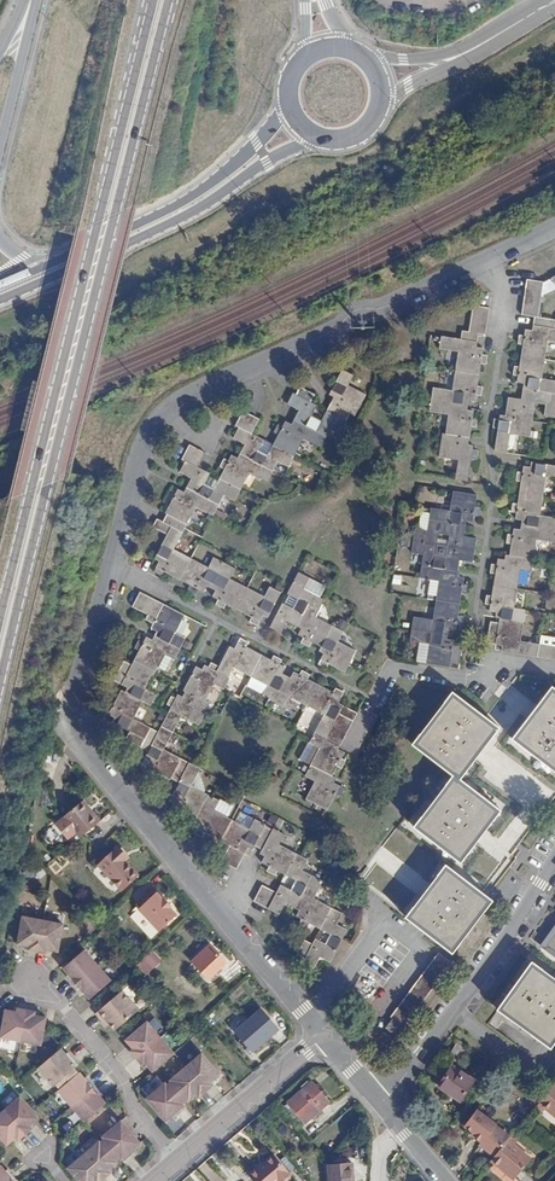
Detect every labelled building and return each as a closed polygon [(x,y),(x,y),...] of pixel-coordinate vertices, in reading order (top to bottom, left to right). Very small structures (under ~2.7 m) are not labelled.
[(508,421),(499,420),(497,429),(503,430),(499,452),(510,454),(513,436),(533,439),(538,406),(550,407),(548,419),(554,420),(554,385),(543,383),(550,345),(554,346),(554,323),(543,321),(548,285),(531,283),(525,318),(538,320),(537,328),(541,328),(540,333),(528,332),(527,338),(522,337),(521,346),(526,347),(523,365),(518,365),(516,374),(521,374),(520,381),(532,383),(531,391),(527,390),(525,400),(512,398),(508,421)] [(450,440),(447,463),(467,466),(464,485),(476,486),(477,462),(482,463),(482,454),(478,449),(473,448),(476,433),(480,433),(481,421),(476,420),(476,415),(472,412),(473,404),(477,404),(478,398),(484,398),(485,390),(479,389),(482,368),(491,367),(492,358),(486,357),(488,350),(480,350),(481,345),(483,336),(490,337),(493,311),(476,309),(473,335),(466,334),(464,343),(445,341),(443,353),(463,355),(458,395),(438,392),(435,416),(455,419),(452,440),(450,440)] [(231,604),(256,618),(253,623),(261,627),(270,612),(275,615),(287,594),(276,587),(270,597),(235,578),(241,568),(218,555),(212,565),(177,546),(200,504),(217,513),(229,492),(241,499),(257,470),(275,480),(287,460),(298,466),(314,438),(332,448),(343,427),(354,434),(364,416),(366,417),(379,396),(360,386),(366,376),(356,370),(344,392),(348,395),(334,421),(321,414),(327,405),(324,403),(328,396),(314,387),(309,395),(304,392),(298,403),(311,410),(306,419),(310,422),(307,427),(296,421),(292,428),(287,425),(282,433),(288,436),(278,454),(267,448),(272,438),(262,432),(269,418),(253,409),(245,423),(248,426),(243,436),(255,443),(250,452),(254,455),(251,460),(240,454),(236,461),(231,459),(227,466),(232,469),(227,478),(216,471),(205,465),(214,450),(198,442),(189,456),(193,459),(187,469),(199,475),(194,484),(198,487),(195,491),(184,485),(170,508),(172,510),(168,518),(160,514),(156,522),(171,530),(160,549),(167,553),(160,564),(167,569),(165,573),(172,577),(175,573),(193,583),(191,588),(198,592),(201,587),(207,591),(214,580),(223,586),(218,596),(223,599),(220,604),(228,608),(231,604)] [(523,483),(529,484),(526,505),(520,505),(518,514),(524,514),(523,521),(534,522),(533,532),(522,531),(521,537),(515,537),(514,546),(519,546),(517,563),(505,562),(504,568),(498,567),(497,576),(503,577),(499,599),(493,598),(492,607),(498,608),(497,614),(508,616),(507,626),(498,625),(495,647),(511,650),(511,654),(554,661),(554,640),(545,638),(544,648),(525,645),(530,614),(520,611),(525,571),(535,573),(540,539),(554,543),(554,519),(541,517),(547,478),(554,479),(554,467),(544,465),(543,471),(531,469),(530,474),(525,474),(523,483)] [(425,511),(423,533),(410,533),(408,557),(421,558),(420,579),(440,581),(436,620),(417,619),(415,643),(433,645),(431,665),(464,668),(466,645),(457,644),(457,639),(446,638),(447,630),(458,630),(459,624),(464,624),(465,614),(459,614),(461,591),(467,592),(467,582),(462,582),(462,577),(450,576),(450,571),(455,571),(456,561),(469,562),(471,538),(458,537),(459,525),(454,524),(455,520),(466,521),(467,515),(473,515),(473,506),(468,505),(468,493),(444,492),(443,512),(425,511)] [(302,635),(309,639),(306,644),(314,648),(316,643),(330,650),(321,667),(329,671),(332,665),(348,674),(359,654),(341,644),(348,633),(320,617),(330,600),(308,587),(315,576),(304,570),(293,591),(301,596),(295,606),(287,602),(273,626),(284,632),(290,620),(301,626),(303,622),(308,624),(302,635)] [(293,946),(284,960),(292,965),(290,967),(301,973),(308,962),(316,967),(335,935),(326,930),(333,918),(305,902),(314,885),(293,873),(299,863),(270,846),(277,834),(266,829),(265,831),(256,826),(257,824),(248,819),(246,821),(232,813),(227,823),(205,810),(212,797),(183,781),(193,765),(156,743),(176,710),(193,719),(205,697),(203,696),(212,678),(224,685),(230,674),(229,673),(234,662),(270,682),(264,693),(286,705),(292,695),(328,714),(312,742),(323,748),(308,776),(318,782),(308,801),(329,812),(338,796),(343,799),(347,791),(332,782),(340,767),(345,770),(349,762),(344,759),(347,754),(338,749),(341,744),(344,745),(361,713),(346,706),(344,709),(339,706),(345,695),(339,691),(341,687),(333,683),(331,687),(312,677),(315,673),(307,668),(305,673),(299,670),(292,680),(283,675),(289,664),(283,660),(285,656),(277,652),(275,656),(250,642),(252,638),(245,633),(236,649),(230,646),(218,667),(204,659),(201,664),(191,659),(178,682),(180,684),(173,696),(163,690),(158,698),(163,701),(148,728),(124,714),(133,698),(137,700),(142,689),(132,683),(152,648),(163,653),(175,631),(165,625),(175,607),(131,582),(122,597),(137,605),(136,608),(143,613),(140,619),(151,626),(146,635),(135,629),(131,635),(126,632),(122,640),(127,643),(116,661),(108,657),(100,672),(115,680),(104,699),(99,697),(95,705),(111,714),(108,719),(120,726),(116,734),(131,742),(130,744),(138,748),(136,751),(141,754),(137,762),(159,774),(160,772),(170,777),(166,784),(172,787),(165,799),(194,816),(185,833),(193,837),(196,832),(219,845),(210,861),(226,870),(241,842),(259,853),(253,864),(260,868),(258,873),(265,877),(268,872),(286,882),(280,893),(269,887),(264,895),(249,887),(240,902),(267,917),(274,905),(284,910),(287,905),(292,908),(286,920),(293,924),(290,929),(298,933),(301,929),(319,939),(313,949),(304,944),(300,950),(293,946)] [(460,775),(423,828),(469,863),(510,808),(470,778),(510,726),(465,689),(421,744),(460,775)] [(520,737),(554,765),(554,695),(520,737)] [(76,798),(86,809),(89,807),(78,796),(76,798)] [(59,814),(78,835),(97,816),(89,807),(86,809),(76,798),(59,814)] [(98,861),(121,888),(139,873),(122,854),(125,852),(118,843),(98,861)] [(415,916),(460,953),(502,900),(457,864),(430,896),(415,916)] [(138,906),(159,929),(177,913),(171,906),(172,905),(164,896),(162,897),(156,890),(138,906)] [(20,916),(15,944),(23,945),(27,946),(26,949),(35,951),(40,920),(20,916)] [(537,942),(554,954),(554,917),(537,942)] [(60,923),(40,920),(35,951),(43,952),(44,949),(47,949),(56,951),(60,923)] [(208,947),(190,964),(194,969),(213,952),(208,947)] [(69,976),(67,978),(73,984),(96,964),(83,949),(62,967),(67,973),(69,976)] [(152,951),(139,965),(150,975),(163,960),(152,951)] [(213,952),(194,969),(206,982),(225,965),(213,952)] [(529,959),(494,1007),(548,1045),(554,1036),(554,978),(529,959)] [(109,979),(96,964),(73,984),(78,991),(81,989),(83,991),(89,998),(109,979)] [(433,965),(382,1028),(385,1030),(377,1038),(388,1047),(446,976),(433,965)] [(121,990),(95,1013),(102,1021),(105,1019),(109,1023),(115,1030),(138,1010),(121,990)] [(0,1034),(0,1038),(19,1042),(25,1011),(16,1009),(15,1013),(12,1012),(4,1011),(0,1034)] [(25,1011),(19,1042),(40,1045),(44,1018),(36,1016),(33,1016),(33,1012),(25,1011)] [(262,1012),(238,1034),(255,1053),(279,1031),(262,1012)] [(130,1050),(136,1057),(159,1036),(145,1021),(125,1039),(131,1045),(133,1048),(130,1050)] [(173,1052),(159,1036),(136,1057),(142,1063),(144,1061),(147,1064),(152,1070),(158,1065),(173,1052)] [(458,1042),(448,1060),(455,1065),(466,1047),(458,1042)] [(56,1084),(60,1089),(78,1073),(74,1068),(78,1064),(72,1057),(69,1059),(65,1054),(60,1048),(38,1068),(53,1086),(56,1084)] [(201,1052),(186,1065),(207,1089),(214,1083),(211,1081),(214,1079),(220,1073),(201,1052)] [(186,1065),(171,1079),(172,1081),(188,1099),(189,1100),(196,1095),(198,1092),(201,1095),(207,1089),(186,1065)] [(455,1066),(440,1086),(460,1101),(475,1081),(455,1066)] [(78,1073),(60,1089),(58,1091),(71,1106),(94,1085),(89,1079),(87,1081),(85,1078),(79,1072),(78,1073)] [(188,1099),(172,1081),(167,1085),(165,1082),(147,1098),(167,1120),(175,1113),(178,1111),(180,1114),(187,1107),(183,1103),(188,1099)] [(312,1083),(287,1104),(304,1125),(329,1103),(312,1083)] [(554,1116),(554,1085),(554,1084),(542,1101),(539,1104),(554,1116)] [(94,1085),(71,1106),(85,1121),(106,1103),(100,1096),(98,1094),(100,1092),(94,1085)] [(20,1099),(5,1113),(25,1136),(32,1130),(29,1127),(32,1125),(38,1120),(20,1099)] [(287,1104),(281,1110),(298,1130),(304,1125),(287,1104)] [(469,1124),(476,1131),(474,1134),(483,1142),(499,1126),(483,1109),(469,1124)] [(0,1117),(0,1138),(7,1147),(14,1141),(16,1139),(19,1142),(25,1136),(5,1113),(0,1117)] [(105,1138),(101,1142),(116,1159),(121,1156),(125,1160),(132,1154),(130,1151),(136,1146),(141,1142),(122,1121),(103,1136),(105,1138)] [(491,1161),(514,1180),(531,1160),(508,1140),(491,1161)] [(100,1141),(84,1155),(105,1178),(111,1172),(109,1169),(111,1167),(118,1161),(116,1159),(101,1142),(100,1141)] [(84,1155),(68,1168),(79,1180),(101,1180),(105,1178),(84,1155)] [(277,1160),(260,1175),(266,1180),(293,1180),(293,1179),(277,1160)] [(332,1180),(355,1180),(354,1166),(331,1169),(332,1180)] [(12,1175),(10,1177),(6,1173),(0,1167),(0,1180),(17,1180),(12,1175)]
